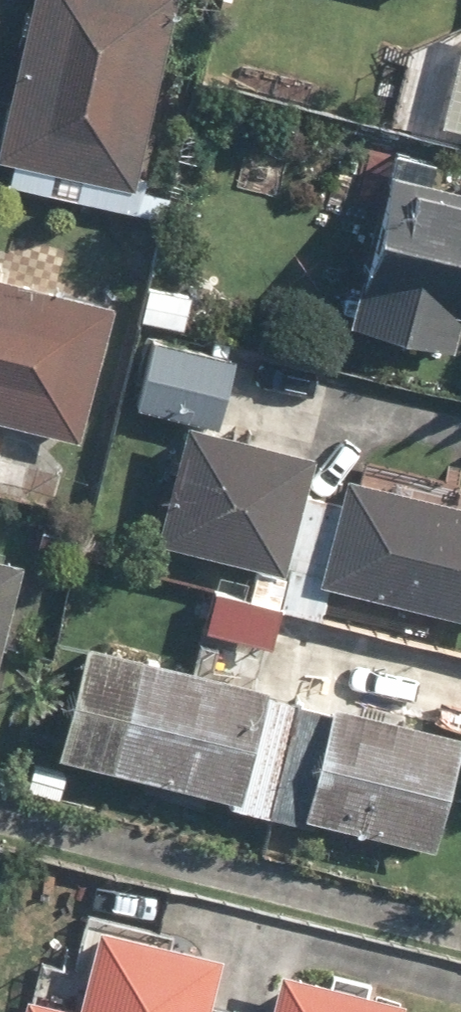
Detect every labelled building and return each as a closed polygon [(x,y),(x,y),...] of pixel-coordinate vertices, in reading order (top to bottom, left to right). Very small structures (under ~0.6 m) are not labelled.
[(0,124),(0,168),(134,192),(169,0),(23,0),(0,124)] [(452,25),(429,125),(460,133),(460,27),(452,25)] [(360,168),(328,326),(450,351),(457,317),(460,318),(460,188),(360,168)] [(0,280),(0,419),(77,437),(108,306),(0,280)] [(196,296),(144,285),(136,323),(188,334),(196,296)] [(177,423),(148,543),(253,569),(245,602),(279,610),(318,620),(326,586),(460,619),(460,492),(339,462),(329,501),(297,493),(307,455),(210,431),(228,357),(148,338),(130,411),(177,423)] [(14,561),(0,558),(0,619),(14,561)] [(279,610),(245,602),(209,594),(198,640),(267,657),(279,610)] [(457,732),(77,645),(49,767),(429,855),(457,732)] [(18,995),(13,1011),(253,1011),(205,1000),(216,957),(81,924),(70,967),(52,962),(42,1001),(18,995)] [(398,1002),(270,970),(259,1011),(396,1011),(398,1002)]
